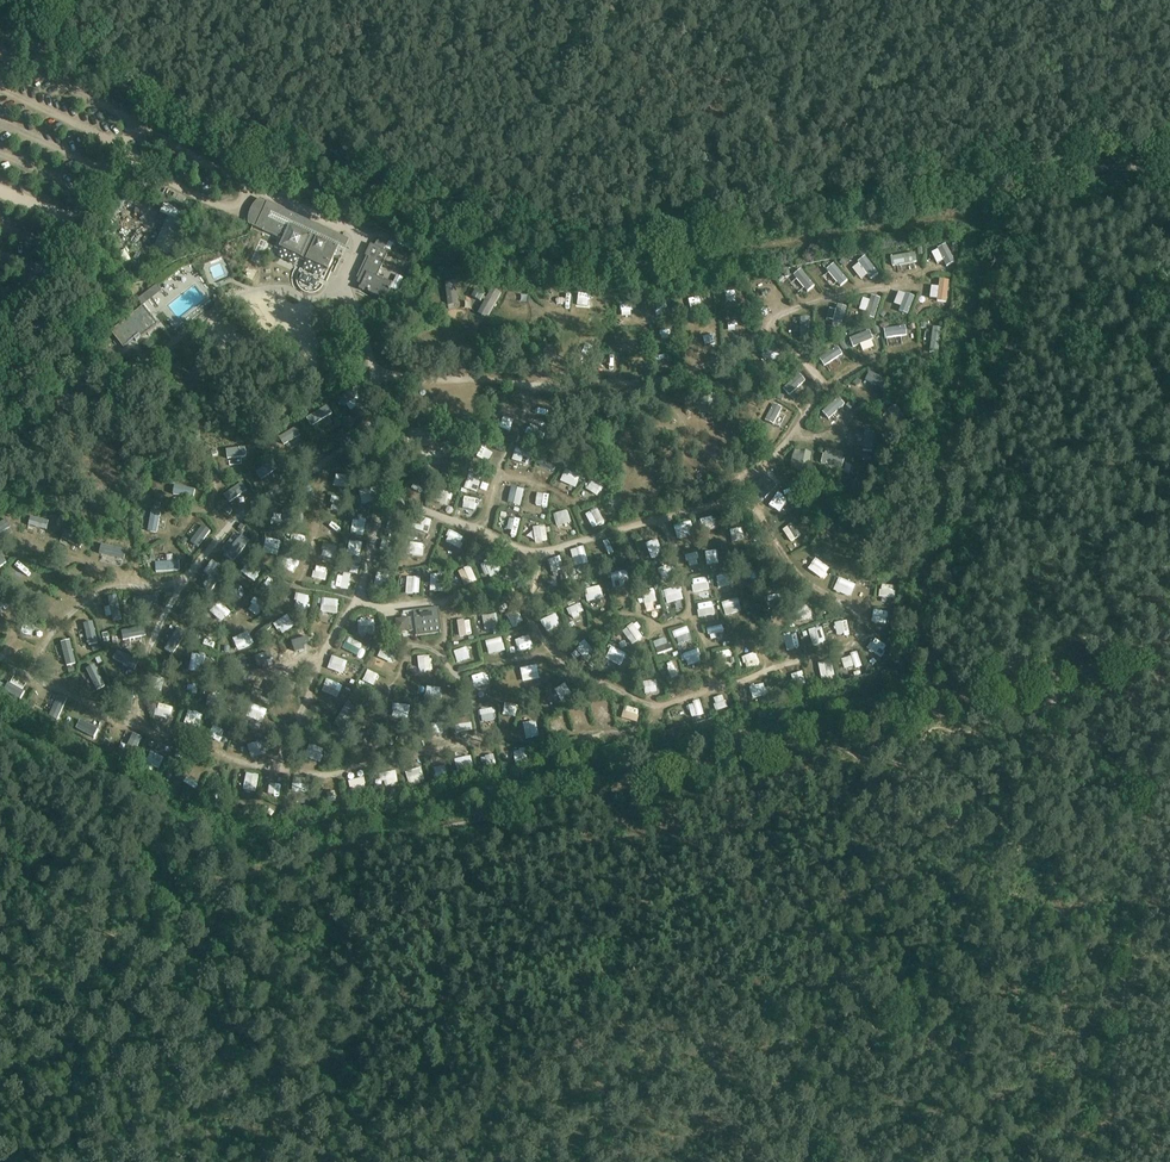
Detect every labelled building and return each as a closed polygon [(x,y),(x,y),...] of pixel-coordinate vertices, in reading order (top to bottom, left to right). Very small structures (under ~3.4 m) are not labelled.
[(252,226),(263,231),(264,228),(280,235),(281,233),(285,235),(279,247),(328,270),(340,245),(345,248),(349,240),(265,200),(264,201),(267,202),(256,227),(252,225),(252,226)] [(120,232),(128,238),(137,225),(128,219),(120,232)] [(169,255),(183,223),(173,219),(170,225),(165,223),(154,249),(169,255)] [(375,246),(371,244),(365,256),(369,258),(357,283),(362,285),(360,289),(385,300),(389,291),(390,291),(391,289),(390,289),(393,283),(392,283),(391,284),(377,277),(389,252),(384,250),(387,243),(378,239),(375,246)] [(258,266),(268,244),(258,240),(248,262),(258,266)] [(946,245),(938,249),(938,250),(944,261),(947,267),(955,263),(946,245)] [(915,253),(891,258),(893,266),(917,262),(915,253)] [(865,257),(858,262),(871,279),(878,274),(865,257)] [(834,264),(827,270),(840,286),(847,280),(834,264)] [(801,270),(794,276),(808,292),(815,286),(801,270)] [(938,299),(937,301),(946,302),(949,282),(940,280),(939,287),(938,299)] [(454,282),(444,283),(447,309),(457,308),(454,282)] [(158,285),(140,298),(145,305),(163,292),(158,285)] [(764,286),(752,288),(755,299),(767,297),(764,286)] [(486,320),(498,296),(489,291),(476,315),(486,320)] [(732,292),(720,295),(723,306),(734,303),(732,292)] [(554,293),(554,306),(566,307),(567,294),(554,293)] [(901,307),(899,311),(908,315),(915,297),(906,294),(906,295),(901,307)] [(578,309),(594,310),(595,297),(579,295),(578,309)] [(867,312),(865,317),(874,319),(881,299),(872,296),(870,301),(867,312)] [(838,305),(832,326),(841,328),(847,308),(838,305)] [(111,332),(124,348),(135,340),(137,342),(158,325),(143,306),(111,332)] [(630,324),(630,314),(619,313),(618,324),(630,324)] [(801,317),(800,338),(809,338),(810,317),(801,317)] [(724,336),(736,336),(736,323),(724,323),(724,336)] [(905,326),(884,330),(886,339),(907,336),(905,326)] [(933,328),(930,352),(938,353),(941,329),(933,328)] [(714,340),(711,329),(700,332),(703,343),(714,340)] [(870,331),(850,339),(853,348),(860,345),(871,340),(873,340),(870,331)] [(621,346),(629,346),(630,334),(622,333),(621,346)] [(844,342),(840,344),(843,348),(845,351),(848,349),(847,346),(844,342)] [(837,347),(820,358),(825,366),(842,354),(837,347)] [(552,349),(550,348),(549,348),(548,348),(547,348),(546,349),(545,349),(545,350),(544,351),(543,352),(543,354),(543,355),(543,356),(544,357),(545,358),(546,359),(546,360),(547,360),(548,360),(549,360),(551,360),(552,359),(553,358),(554,358),(554,357),(554,356),(555,355),(555,354),(555,353),(554,352),(554,351),(554,350),(553,349),(552,349)] [(603,358),(602,365),(614,367),(616,361),(603,358)] [(869,372),(865,380),(882,389),(886,381),(869,372)] [(799,374),(783,388),(789,395),(805,381),(799,374)] [(358,387),(339,399),(344,406),(363,394),(358,387)] [(838,398),(823,412),(829,419),(844,405),(838,398)] [(774,404),(765,420),(774,425),(782,408),(774,404)] [(327,406),(307,419),(311,426),(332,413),(327,406)] [(896,406),(889,410),(898,425),(905,420),(896,406)] [(498,428),(508,433),(513,421),(504,417),(498,428)] [(296,427),(279,437),(284,445),(301,435),(296,427)] [(865,432),(863,451),(872,452),(874,433),(865,432)] [(316,443),(307,447),(311,456),(320,452),(316,443)] [(492,460),(495,450),(484,445),(480,456),(492,460)] [(245,447),(229,450),(230,458),(247,456),(245,447)] [(528,468),(530,455),(515,453),(513,465),(528,468)] [(823,454),(821,463),(842,468),(844,460),(823,454)] [(273,461),(256,473),(262,480),(278,468),(273,461)] [(563,471),(560,485),(576,488),(579,475),(563,471)] [(463,489),(475,494),(481,479),(469,474),(463,489)] [(346,489),(346,476),(334,475),(333,488),(346,489)] [(764,477),(751,490),(755,494),(757,492),(762,496),(764,494),(759,489),(762,486),(770,493),(776,488),(764,477)] [(590,480),(585,492),(598,497),(603,486),(590,480)] [(242,483),(225,495),(230,503),(247,490),(242,483)] [(175,486),(174,495),(194,499),(195,490),(175,486)] [(409,496),(417,500),(422,489),(413,486),(409,496)] [(509,489),(508,505),(520,506),(522,490),(509,489)] [(359,491),(360,504),(371,503),(370,491),(359,491)] [(777,515),(787,502),(776,494),(766,507),(777,515)] [(329,499),(331,508),(341,506),(339,497),(329,499)] [(474,506),(475,499),(463,497),(461,503),(474,506)] [(545,514),(548,501),(534,497),(530,510),(545,514)] [(578,518),(582,527),(589,524),(591,530),(603,525),(597,510),(578,518)] [(152,511),(148,531),(157,533),(161,513),(152,511)] [(568,512),(553,513),(555,526),(569,525),(568,512)] [(31,517),(29,525),(47,530),(49,521),(31,517)] [(364,534),(366,520),(353,518),(352,533),(364,534)] [(416,531),(427,534),(430,521),(419,518),(416,531)] [(0,523),(0,534),(11,527),(6,520),(0,523)] [(676,540),(692,536),(689,521),(672,524),(676,540)] [(789,544),(800,536),(791,523),(780,531),(789,544)] [(203,526),(191,542),(198,547),(210,531),(203,526)] [(546,543),(546,527),(533,528),(533,543),(546,543)] [(742,529),(729,529),(729,542),(742,541),(742,529)] [(66,530),(62,538),(81,548),(85,540),(66,530)] [(458,550),(464,538),(449,531),(443,543),(458,550)] [(242,536),(227,556),(234,561),(249,542),(242,536)] [(277,557),(281,542),(265,538),(262,553),(277,557)] [(643,544),(650,560),(662,554),(655,539),(643,544)] [(358,558),(362,544),(349,540),(345,555),(358,558)] [(409,555),(421,557),(423,545),(411,543),(409,555)] [(102,544),(99,553),(124,560),(126,551),(102,544)] [(317,558),(327,564),(335,550),(325,544),(317,558)] [(582,547),(569,551),(574,569),(587,566),(582,547)] [(688,563),(696,561),(694,554),(686,556),(688,563)] [(547,560),(554,584),(565,582),(558,557),(547,560)] [(290,569),(294,563),(285,558),(281,564),(290,569)] [(484,560),(487,577),(500,575),(497,558),(484,560)] [(822,580),(829,568),(813,559),(806,571),(822,580)] [(179,562),(156,564),(156,572),(179,571),(179,562)] [(663,565),(655,571),(663,582),(671,576),(663,565)] [(219,566),(204,585),(211,591),(226,571),(219,566)] [(239,573),(252,581),(257,573),(244,566),(239,573)] [(313,567),(312,581),(326,581),(326,568),(313,567)] [(469,568),(457,573),(463,586),(474,581),(469,568)] [(405,594),(418,595),(419,578),(410,577),(411,570),(402,569),(401,588),(405,588),(405,594)] [(623,573),(609,575),(612,589),(626,587),(623,573)] [(40,582),(48,588),(54,580),(46,574),(40,582)] [(349,576),(335,575),(334,589),(348,590),(349,576)] [(442,575),(430,575),(429,592),(441,593),(442,575)] [(706,578),(691,580),(692,593),(707,591),(706,578)] [(849,599),(854,586),(837,578),(831,592),(849,599)] [(587,603),(592,602),(594,610),(605,608),(599,586),(583,590),(587,603)] [(666,605),(682,600),(678,586),(662,591),(666,605)] [(878,600),(894,600),(894,587),(879,586),(878,600)] [(643,591),(644,605),(654,604),(654,590),(643,591)] [(308,596),(295,595),(294,609),(307,610),(308,596)] [(117,596),(108,598),(113,621),(122,619),(117,596)] [(157,596),(134,598),(134,607),(158,605),(157,596)] [(196,596),(184,615),(191,620),(203,600),(196,596)] [(314,616),(336,617),(338,598),(316,596),(314,616)] [(254,617),(265,608),(257,598),(246,608),(254,617)] [(218,601),(208,610),(220,623),(230,614),(218,601)] [(697,619),(712,617),(711,603),(696,604),(697,619)] [(569,620),(583,615),(579,604),(565,610),(569,620)] [(417,636),(442,633),(439,608),(403,612),(403,613),(414,612),(417,636)] [(872,611),(870,624),(884,627),(886,614),(872,611)] [(511,629),(522,624),(517,612),(505,617),(511,629)] [(484,631),(495,629),(492,615),(481,617),(484,631)] [(540,621),(545,634),(559,628),(554,615),(540,621)] [(287,616),(272,624),(279,636),(293,628),(287,616)] [(469,620),(456,622),(458,639),(471,637),(469,620)] [(373,621),(357,621),(357,635),(373,635),(373,621)] [(93,622),(84,624),(89,645),(98,643),(93,622)] [(674,640),(688,634),(686,627),(671,633),(674,640)] [(710,648),(720,646),(717,627),(707,628),(710,648)] [(140,628),(122,631),(123,640),(141,637),(140,628)] [(178,629),(165,650),(173,655),(185,634),(178,629)] [(805,632),(808,648),(824,645),(821,629),(805,632)] [(236,652),(252,645),(247,632),(231,640),(236,652)] [(648,636),(650,642),(664,639),(662,632),(648,636)] [(796,652),(797,636),(783,635),(781,650),(796,652)] [(289,640),(292,648),(303,644),(300,636),(289,640)] [(357,656),(362,645),(347,638),(342,650),(357,656)] [(521,654),(531,650),(526,638),(516,642),(521,654)] [(484,643),(488,656),(504,652),(500,639),(484,643)] [(658,656),(669,651),(664,639),(653,644),(658,656)] [(70,641),(62,643),(67,666),(76,664),(70,641)] [(867,651),(880,659),(886,649),(874,641),(867,651)] [(604,660),(620,667),(626,653),(610,646),(604,660)] [(380,648),(376,658),(392,665),(396,655),(380,648)] [(452,653),(456,664),(469,660),(465,648),(452,653)] [(118,651),(113,659),(135,670),(139,662),(118,651)] [(850,673),(861,667),(855,654),(843,660),(850,673)] [(724,668),(733,667),(731,655),(722,656),(724,668)] [(300,656),(285,660),(289,674),(303,670),(300,656)] [(430,656),(416,657),(418,674),(431,673),(430,656)] [(235,668),(247,664),(245,657),(233,661),(235,668)] [(326,670),(342,675),(347,663),(331,657),(326,670)] [(822,683),(834,678),(828,661),(815,666),(822,683)] [(675,663),(667,664),(668,681),(676,680),(675,663)] [(95,666),(87,670),(98,690),(106,686),(95,666)] [(521,683),(538,681),(536,667),(519,669),(521,683)] [(372,687),(377,675),(366,671),(361,682),(372,687)] [(408,678),(416,680),(417,672),(409,671),(408,678)] [(792,688),(804,684),(801,673),(789,676),(792,688)] [(326,679),(320,692),(336,699),(342,687),(326,679)] [(642,681),(643,694),(656,693),(656,681),(642,681)] [(9,683),(4,691),(20,700),(24,692),(9,683)] [(560,702),(571,697),(565,684),(554,690),(560,702)] [(749,687),(751,699),(766,696),(764,684),(749,687)] [(440,705),(440,687),(418,688),(418,705),(440,705)] [(125,688),(123,706),(133,707),(134,689),(125,688)] [(59,695),(49,717),(58,720),(67,699),(59,695)] [(713,711),(725,710),(724,697),(712,698),(713,711)] [(702,702),(688,703),(690,719),(704,717),(702,702)] [(594,704),(595,717),(607,715),(605,703),(594,704)] [(168,720),(172,708),(156,704),(153,716),(168,720)] [(247,717),(261,723),(266,711),(252,705),(247,717)] [(391,718),(409,718),(409,705),(391,705),(391,718)] [(570,710),(574,726),(585,723),(581,707),(570,710)] [(622,708),(622,719),(637,720),(637,708),(622,708)] [(200,726),(201,714),(185,713),(185,725),(200,726)] [(552,733),(563,727),(557,716),(547,722),(552,733)] [(81,720),(76,728),(94,737),(98,729),(81,720)] [(522,724),(524,739),(537,736),(534,721),(522,724)] [(445,723),(435,724),(435,735),(445,735),(445,723)] [(454,733),(470,733),(470,724),(454,725),(454,733)] [(212,725),(207,736),(219,743),(225,731),(212,725)] [(134,734),(123,756),(131,760),(142,738),(134,734)] [(249,758),(265,754),(263,741),(246,744),(249,758)] [(322,759),(325,751),(309,744),(304,757),(318,763),(320,758),(322,759)] [(159,770),(164,751),(151,748),(145,767),(159,770)] [(524,763),(524,750),(513,750),(513,763),(524,763)] [(496,766),(494,755),(482,757),(483,768),(496,766)] [(456,772),(472,770),(470,758),(454,760),(456,772)] [(405,771),(406,784),(422,783),(421,770),(405,771)] [(255,792),(258,775),(245,773),(242,791),(255,792)] [(382,784),(382,787),(396,787),(395,773),(380,773),(380,784),(382,784)] [(185,778),(182,783),(194,789),(197,784),(185,778)] [(292,778),(291,792),(305,793),(306,779),(292,778)] [(349,794),(365,792),(363,779),(348,781),(349,794)] [(278,798),(281,786),(263,782),(260,794),(278,798)] [(334,792),(326,793),(327,804),(335,803),(334,792)]
